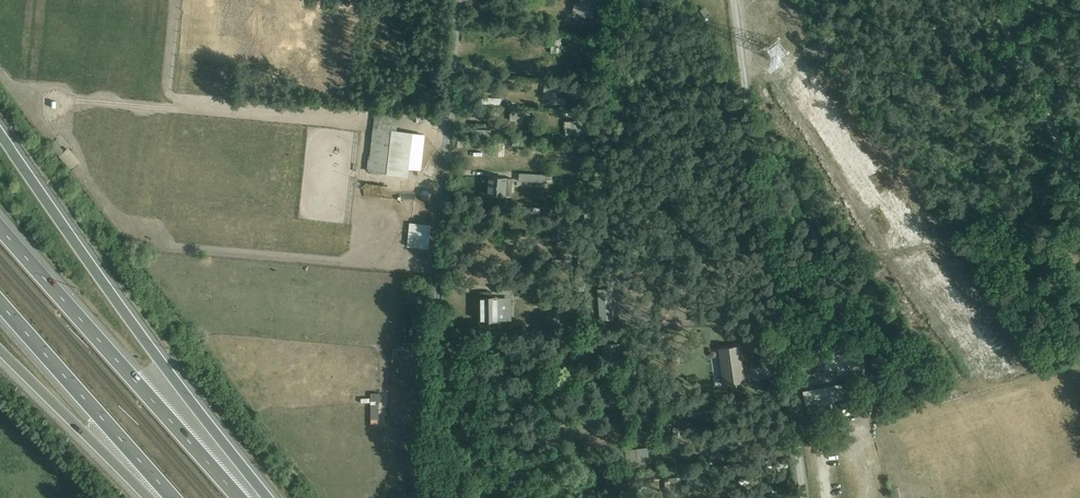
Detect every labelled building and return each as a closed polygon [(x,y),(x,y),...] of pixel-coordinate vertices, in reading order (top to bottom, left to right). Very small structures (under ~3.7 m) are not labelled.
[(579,3),(573,3),(572,15),(591,16),(592,0),(579,0),(579,3)] [(557,103),(564,104),(564,99),(557,98),(559,83),(552,82),(552,83),(544,83),(543,98),(551,99),(550,104),(557,104),(557,103)] [(514,123),(523,124),(523,117),(530,118),(531,111),(510,110),(510,121),(514,121),(514,123)] [(399,116),(375,114),(370,156),(369,156),(367,172),(408,177),(413,133),(397,131),(399,116)] [(417,114),(415,121),(427,124),(428,116),(417,114)] [(565,128),(566,135),(572,135),(572,138),(579,138),(578,120),(565,121),(565,124),(564,124),(564,128),(565,128)] [(63,162),(73,153),(60,138),(56,142),(55,140),(50,144),(60,156),(59,157),(63,162)] [(492,156),(504,156),(505,143),(493,143),(492,156)] [(519,173),(518,181),(552,183),(552,174),(519,173)] [(512,196),(513,178),(489,176),(488,195),(512,196)] [(534,220),(534,214),(549,214),(549,208),(519,207),(519,219),(534,220)] [(570,220),(557,219),(557,227),(558,227),(558,234),(562,234),(562,237),(569,238),(570,220)] [(429,249),(431,225),(410,223),(407,247),(429,249)] [(612,320),(611,288),(597,288),(598,320),(612,320)] [(499,298),(499,296),(480,296),(480,311),(479,311),(479,322),(498,321),(499,298)] [(511,298),(499,298),(498,321),(512,321),(511,298)] [(423,352),(423,342),(412,342),(412,353),(423,352)] [(724,386),(748,382),(747,370),(743,370),(740,346),(718,349),(724,386)] [(839,376),(864,371),(860,351),(810,360),(811,363),(802,364),(804,376),(838,370),(839,376)] [(848,384),(803,393),(806,406),(851,396),(848,384)] [(937,395),(939,404),(960,397),(958,389),(937,395)] [(609,407),(624,407),(624,396),(609,396),(609,407)] [(640,415),(631,416),(632,423),(654,420),(653,414),(649,414),(648,410),(640,410),(640,415)] [(648,430),(630,433),(630,439),(649,437),(648,430)] [(627,474),(645,472),(645,467),(650,466),(648,447),(625,451),(627,474)] [(667,497),(682,497),(681,478),(666,479),(667,497)]
